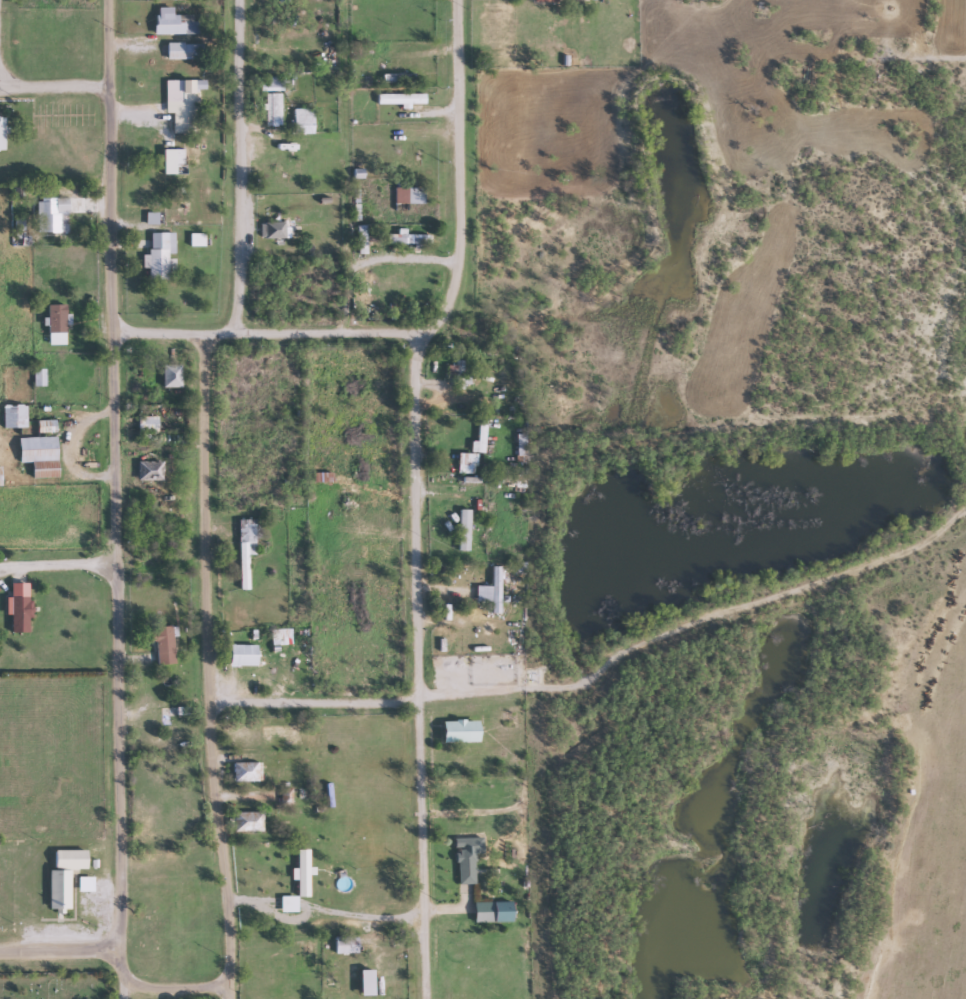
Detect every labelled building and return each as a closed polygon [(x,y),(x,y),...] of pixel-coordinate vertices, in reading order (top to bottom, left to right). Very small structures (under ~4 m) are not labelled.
[(764,17),(753,16),(754,2),(766,3),(764,17)] [(170,15),(192,15),(192,34),(153,34),(153,7),(170,7),(170,15)] [(164,59),(164,43),(198,43),(198,59),(164,59)] [(412,82),(381,82),(381,74),(412,74),(412,82)] [(257,91),(257,76),(280,76),(280,91),(257,91)] [(170,132),(170,113),(162,113),(162,80),(198,80),(198,88),(195,88),(195,132),(170,132)] [(422,94),(422,103),(374,103),(374,94),(422,94)] [(291,133),(291,108),(310,108),(310,133),(291,133)] [(288,175),(288,163),(299,163),(299,175),(288,175)] [(421,187),(421,203),(404,203),(404,207),(392,207),(392,187),(421,187)] [(39,232),(39,197),(70,197),(70,212),(65,212),(65,232),(39,232)] [(280,222),(280,217),(291,217),(291,239),(258,239),(258,222),(280,222)] [(146,279),(146,267),(140,267),(140,255),(147,255),(147,232),(171,232),(172,256),(168,256),(168,279),(146,279)] [(427,234),(427,244),(384,244),(384,234),(427,234)] [(358,306),(357,297),(371,296),(371,306),(358,306)] [(63,345),(46,345),(46,304),(63,304),(63,345)] [(461,388),(453,388),(453,374),(448,374),(448,360),(461,360),(461,388)] [(178,387),(159,387),(159,365),(178,365),(178,387)] [(23,404),(23,427),(0,427),(0,404),(23,404)] [(135,431),(135,415),(154,415),(154,431),(135,431)] [(482,450),(469,450),(469,440),(475,440),(475,417),(482,417),(482,450)] [(514,433),(524,433),(524,468),(514,468),(514,433)] [(55,477),(30,477),(30,462),(16,462),(16,437),(55,437),(55,477)] [(472,452),(472,473),(455,473),(455,452),(472,452)] [(134,461),(159,461),(159,480),(134,480),(134,461)] [(481,480),(480,489),(439,484),(440,476),(481,480)] [(336,488),(355,488),(355,502),(336,502),(336,488)] [(245,589),(236,589),(236,518),(253,518),(253,553),(246,553),(245,589)] [(491,533),(491,542),(448,542),(448,533),(491,533)] [(497,612),(488,612),(488,601),(473,601),(473,586),(490,585),(489,573),(496,573),(497,612)] [(8,583),(26,583),(27,632),(9,632),(8,583)] [(170,664),(153,664),(153,626),(170,626),(170,664)] [(226,665),(226,643),(255,643),(255,665),(226,665)] [(439,719),(475,719),(475,741),(439,741),(439,719)] [(256,780),(230,780),(230,761),(256,761),(256,780)] [(260,812),(260,831),(228,831),(228,812),(260,812)] [(480,853),(471,854),(472,884),(454,884),(453,838),(479,837),(480,853)] [(46,869),(52,869),(52,849),(84,849),(84,868),(67,868),(67,910),(46,909),(46,869)] [(509,921),(491,921),(491,902),(509,902),(509,921)] [(332,954),(332,936),(354,936),(354,954),(332,954)]
